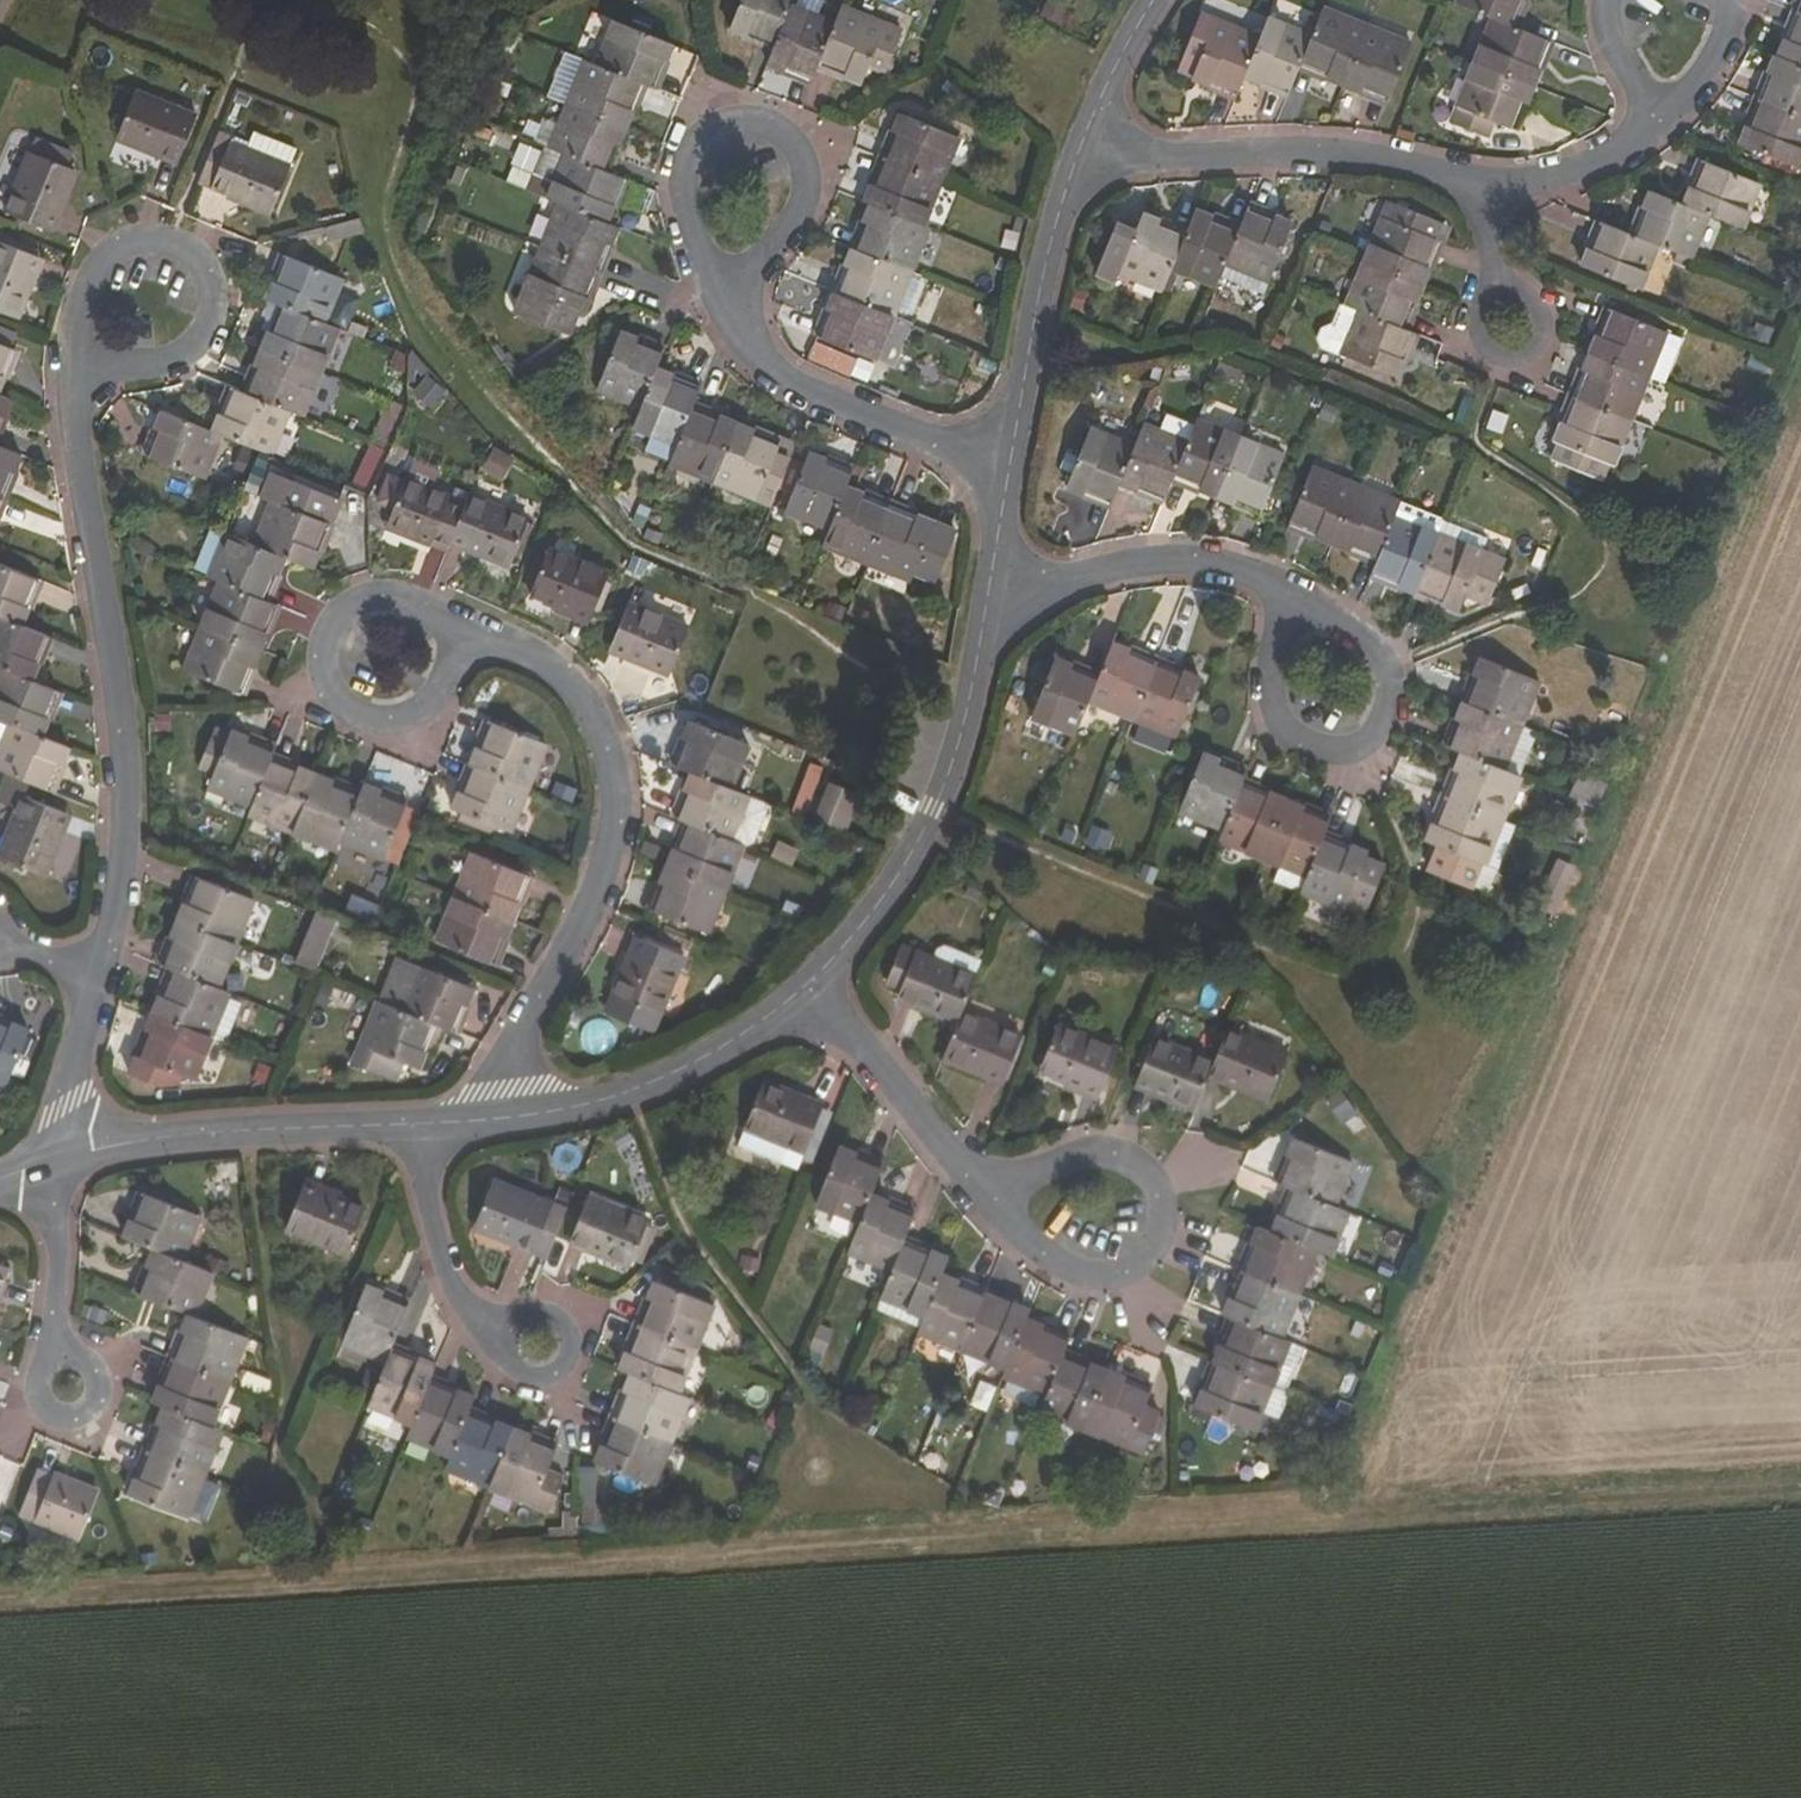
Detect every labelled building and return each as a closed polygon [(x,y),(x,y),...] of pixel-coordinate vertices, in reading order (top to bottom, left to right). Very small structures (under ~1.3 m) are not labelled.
[(730,28),(776,45),(792,5),(794,0),(742,0),(730,28)] [(1372,0),(1343,0),(1342,3),(1368,12),(1372,0)] [(1515,25),(1525,0),(1457,0),(1456,1),(1496,17),(1515,25)] [(776,45),(769,62),(813,79),(819,65),(836,23),(792,5),(776,45)] [(836,23),(819,65),(864,81),(871,64),(887,71),(904,30),(843,5),(836,23)] [(1346,83),(1369,26),(1325,7),(1314,35),(1301,65),(1346,83)] [(1799,11),(1781,54),(1800,62),(1800,12),(1799,11)] [(1202,13),(1182,61),(1197,67),(1192,78),(1237,96),(1245,76),(1261,37),(1202,13)] [(1261,37),(1245,76),(1289,95),(1301,65),(1314,35),(1269,17),(1261,37)] [(1478,62),(1535,85),(1553,40),(1515,25),(1496,17),(1478,62)] [(643,82),(655,87),(673,43),(615,19),(597,63),(643,82)] [(1390,100),(1413,44),(1369,26),(1346,83),(1390,100)] [(1800,115),(1800,62),(1781,54),(1779,53),(1761,98),(1800,115)] [(567,103),(625,127),(643,82),(597,63),(584,58),(567,103)] [(1453,123),(1489,137),(1495,122),(1516,130),(1535,85),(1478,62),(1453,123)] [(119,135),(179,161),(196,117),(136,91),(119,135)] [(1743,144),(1800,166),(1800,165),(1800,115),(1761,98),(1743,144)] [(625,127),(567,103),(550,146),(566,153),(608,170),(625,127)] [(886,155),(943,178),(960,136),(903,112),(886,155)] [(234,141),(236,136),(221,129),(199,181),(273,211),(298,151),(254,132),(247,148),(234,141)] [(5,210),(51,229),(76,170),(30,150),(5,210)] [(566,153),(548,198),(559,202),(608,222),(626,177),(608,170),(566,153)] [(943,178),(886,155),(867,201),(873,203),(924,224),(943,178)] [(1711,214),(1744,228),(1763,185),(1704,160),(1686,203),(1711,214)] [(1686,203),(1653,189),(1634,234),(1661,245),(1692,258),(1711,214),(1686,203)] [(1366,261),(1425,285),(1449,225),(1390,201),(1366,261)] [(542,247),(601,271),(619,226),(608,222),(559,202),(542,247)] [(855,247),(913,271),(930,227),(924,224),(873,203),(855,247)] [(1270,282),(1295,224),(1250,206),(1242,227),(1227,264),(1270,282)] [(1188,231),(1173,267),(1218,286),(1227,264),(1242,227),(1197,209),(1188,231)] [(1117,281),(1120,272),(1164,291),(1173,267),(1188,231),(1144,213),(1137,230),(1117,222),(1097,273),(1117,281)] [(1583,265),(1642,289),(1661,245),(1634,234),(1602,220),(1583,265)] [(14,317),(40,257),(0,241),(0,311),(14,317)] [(542,247),(516,312),(566,332),(574,312),(583,315),(601,271),(542,247)] [(837,291),(895,315),(913,271),(855,247),(837,291)] [(282,304),(326,322),(344,278),(286,255),(269,298),(282,304)] [(1349,305),(1408,329),(1425,285),(1366,261),(1349,305)] [(837,291),(819,337),(877,361),(895,315),(837,291)] [(1408,329),(1349,305),(1343,303),(1334,325),(1333,325),(1324,329),(1320,339),(1324,349),(1341,356),(1342,355),(1347,357),(1395,376),(1400,378),(1408,360),(1418,333),(1408,329)] [(264,348),(322,372),(340,327),(326,322),(282,304),(264,348)] [(1650,376),(1668,332),(1610,307),(1592,352),(1650,376)] [(665,349),(622,332),(599,389),(641,407),(658,367),(665,349)] [(1418,333),(1408,360),(1412,362),(1423,335),(1418,333)] [(865,384),(875,364),(817,337),(808,357),(865,384)] [(0,343),(0,391),(17,350),(0,343)] [(403,343),(384,363),(433,410),(453,389),(403,343)] [(322,372),(264,348),(246,393),(290,410),(305,416),(322,372)] [(1574,398),(1632,422),(1650,376),(1592,352),(1574,398)] [(1395,376),(1347,357),(1344,366),(1391,385),(1395,376)] [(641,407),(634,426),(679,444),(694,407),(703,386),(658,367),(641,407)] [(246,393),(232,387),(213,431),(222,435),(262,451),(272,455),(290,410),(246,393)] [(187,393),(183,414),(207,419),(212,398),(187,393)] [(13,399),(0,394),(0,432),(13,399)] [(1556,441),(1561,443),(1554,457),(1603,478),(1610,462),(1615,464),(1632,422),(1574,398),(1556,441)] [(714,481),(737,425),(694,407),(679,444),(671,464),(714,481)] [(146,456),(204,479),(222,435),(213,431),(164,412),(146,456)] [(1169,413),(1162,429),(1146,422),(1135,447),(1121,482),(1166,500),(1175,478),(1196,425),(1169,413)] [(1218,496),(1242,438),(1198,420),(1196,425),(1175,478),(1218,496)] [(774,506),(797,449),(737,425),(714,481),(774,506)] [(1135,447),(1091,429),(1068,484),(1113,503),(1121,482),(1135,447)] [(1262,514),(1286,456),(1242,438),(1218,496),(1262,514)] [(5,499),(22,455),(0,446),(0,497),(5,499)] [(847,485),(853,470),(809,453),(786,510),(830,528),(847,485)] [(489,454),(480,468),(500,481),(510,467),(489,454)] [(467,505),(431,490),(439,470),(413,460),(404,483),(388,476),(377,503),(393,509),(387,524),(449,550),(453,540),(467,505)] [(1358,485),(1313,466),(1289,523),(1335,542),(1358,485)] [(265,497),(273,500),(255,546),(285,558),(314,570),(340,499),(274,473),(265,497)] [(830,528),(824,543),(868,561),(890,503),(847,485),(830,528)] [(1378,560),(1402,503),(1358,485),(1335,542),(1378,560)] [(520,557),(534,524),(529,522),(530,519),(471,495),(467,505),(453,540),(512,564),(516,555),(520,557)] [(915,574),(937,583),(958,531),(890,503),(868,561),(912,579),(915,574)] [(1378,560),(1372,575),(1417,593),(1442,534),(1447,521),(1402,503),(1378,560)] [(1460,610),(1485,552),(1442,534),(1417,593),(1460,610)] [(255,546),(228,535),(210,580),(219,584),(267,603),(285,558),(255,546)] [(594,611),(599,613),(612,581),(607,579),(610,573),(550,548),(532,592),(592,616),(594,611)] [(0,564),(0,615),(23,625),(41,581),(0,564)] [(202,627),(261,650),(278,607),(267,603),(219,584),(202,627)] [(611,647),(672,673),(690,628),(630,603),(611,647)] [(32,679),(50,636),(23,625),(0,615),(0,666),(3,667),(32,679)] [(184,670),(243,694),(261,650),(202,627),(184,670)] [(1101,675),(1091,702),(1134,719),(1158,660),(1114,643),(1101,675)] [(1465,701),(1524,725),(1541,680),(1484,657),(1465,701)] [(1091,702),(1101,675),(1057,658),(1031,716),(1078,734),(1091,702)] [(1158,660),(1134,719),(1178,737),(1203,677),(1158,660)] [(32,679),(3,667),(0,674),(0,719),(11,723),(43,736),(61,691),(32,679)] [(1524,725),(1465,701),(1446,746),(1463,753),(1521,776),(1540,731),(1524,725)] [(548,744),(491,720),(472,765),(529,788),(548,744)] [(695,772),(732,787),(750,744),(694,721),(676,765),(695,772)] [(11,723),(0,751),(0,770),(7,773),(31,783),(53,791),(70,747),(43,736),(11,723)] [(214,773),(208,788),(253,806),(273,756),(276,749),(232,732),(230,734),(216,728),(199,767),(214,773)] [(1445,796),(1503,820),(1521,776),(1463,753),(1445,796)] [(1250,772),(1204,754),(1182,811),(1226,829),(1245,783),(1250,772)] [(294,832),(317,774),(273,756),(253,806),(250,814),(294,832)] [(472,765),(454,808),(462,811),(459,819),(504,837),(507,829),(511,831),(529,788),(472,765)] [(756,842),(770,809),(766,801),(732,787),(695,772),(677,817),(687,821),(745,844),(748,846),(756,842)] [(45,873),(70,814),(26,795),(31,783),(7,773),(0,791),(0,800),(18,808),(0,854),(45,873)] [(341,841),(361,791),(317,774),(294,832),(338,850),(341,841)] [(857,792),(832,781),(824,801),(848,812),(857,792)] [(1266,858),(1289,800),(1245,783),(1226,829),(1222,840),(1266,858)] [(386,859),(409,803),(364,784),(361,791),(341,841),(386,859)] [(1503,820),(1445,796),(1427,841),(1439,846),(1429,871),(1473,889),(1484,862),(1485,863),(1503,820)] [(1282,865),(1275,881),(1302,892),(1326,835),(1332,818),(1289,800),(1266,858),(1282,865)] [(841,829),(848,812),(824,801),(817,818),(841,829)] [(669,866),(726,889),(745,844),(687,821),(669,866)] [(1368,912),(1386,866),(1367,859),(1369,852),(1326,835),(1302,892),(1347,910),(1349,905),(1368,912)] [(456,895),(513,919),(531,875),(474,851),(456,895)] [(651,909),(709,933),(726,889),(669,866),(651,909)] [(256,898),(197,875),(180,920),(238,943),(256,898)] [(437,940),(495,964),(513,919),(456,895),(437,940)] [(314,910),(293,961),(316,971),(337,920),(314,910)] [(175,969),(221,987),(238,943),(180,920),(162,964),(175,969)] [(609,1015),(654,1033),(686,955),(641,936),(609,1015)] [(949,946),(940,949),(935,959),(903,946),(888,981),(903,987),(899,996),(959,1021),(963,1012),(984,960),(949,946)] [(475,987),(416,962),(414,968),(401,963),(385,1002),(437,1023),(445,1026),(457,1031),(475,987)] [(157,1013),(213,1036),(231,992),(221,987),(175,969),(157,1013)] [(385,1002),(380,1000),(355,1064),(396,1081),(403,1062),(419,1068),(428,1046),(437,1023),(385,1002)] [(959,1021),(945,1056),(1005,1081),(1023,1037),(963,1012),(959,1021)] [(184,1074),(196,1080),(213,1036),(157,1013),(131,1073),(160,1086),(176,1093),(184,1074)] [(0,1019),(0,1087),(6,1090),(30,1031),(0,1019)] [(437,1023),(428,1046),(436,1049),(445,1026),(437,1023)] [(1061,1025),(1042,1069),(1101,1093),(1119,1050),(1061,1025)] [(1211,1074),(1270,1098),(1288,1053),(1230,1029),(1216,1062),(1211,1074)] [(1156,1037),(1137,1082),(1198,1106),(1211,1074),(1216,1062),(1156,1037)] [(739,1146),(798,1170),(824,1107),(766,1082),(739,1146)] [(1336,1206),(1354,1161),(1297,1137),(1278,1182),(1291,1187),(1336,1206)] [(840,1144),(816,1202),(860,1221),(871,1192),(883,1162),(840,1144)] [(288,1228),(346,1252),(365,1206),(307,1181),(288,1228)] [(534,1250),(547,1255),(564,1214),(551,1209),(552,1206),(494,1182),(486,1201),(477,1223),(476,1226),(534,1250)] [(1336,1206),(1291,1187),(1273,1231),(1318,1249),(1330,1254),(1348,1211),(1336,1206)] [(201,1214),(145,1191),(126,1236),(155,1247),(184,1259),(201,1214)] [(860,1221),(848,1251),(893,1269),(905,1239),(917,1211),(871,1192),(860,1221)] [(572,1241),(631,1265),(650,1221),(590,1197),(572,1241)] [(473,1221),(477,1223),(486,1201),(482,1199),(473,1221)] [(534,1250),(476,1226),(474,1231),(545,1260),(547,1255),(534,1250)] [(1243,1269),(1300,1293),(1318,1249),(1273,1231),(1261,1226),(1243,1269)] [(893,1269),(876,1308),(921,1326),(942,1273),(949,1257),(905,1239),(893,1269)] [(184,1259),(155,1247),(138,1292),(188,1312),(196,1315),(214,1271),(184,1259)] [(9,1266),(0,1262),(0,1288),(9,1266)] [(1300,1293),(1243,1269),(1225,1314),(1232,1317),(1283,1338),(1300,1293)] [(919,1331),(963,1349),(986,1291),(942,1273),(921,1326),(919,1331)] [(639,1325),(698,1349),(716,1305),(657,1280),(639,1325)] [(366,1283),(342,1341),(386,1360),(392,1346),(410,1302),(366,1283)] [(1028,1318),(1031,1310),(986,1291),(963,1349),(1007,1368),(1028,1318)] [(196,1315),(188,1312),(171,1357),(230,1380),(247,1336),(196,1315)] [(1283,1338),(1232,1317),(1214,1362),(1273,1386),(1287,1392),(1305,1347),(1283,1338)] [(1007,1368),(1004,1375),(1048,1393),(1065,1353),(1071,1337),(1028,1318),(1007,1368)] [(818,1324),(809,1346),(823,1352),(832,1330),(818,1324)] [(698,1349),(639,1325),(622,1368),(634,1373),(680,1392),(698,1349)] [(386,1360),(368,1404),(414,1422),(431,1378),(437,1365),(392,1346),(386,1360)] [(1048,1393),(1041,1410),(1085,1428),(1109,1371),(1065,1353),(1048,1393)] [(230,1380),(171,1357),(154,1401),(165,1405),(212,1424),(230,1380)] [(1214,1362),(1196,1406),(1254,1430),(1273,1386),(1214,1362)] [(1085,1428),(1145,1453),(1162,1411),(1146,1405),(1152,1389),(1109,1371),(1085,1428)] [(634,1373),(615,1419),(672,1442),(690,1397),(680,1392),(634,1373)] [(414,1422),(408,1436),(452,1455),(470,1411),(476,1397),(431,1378),(414,1422)] [(212,1424),(165,1405),(147,1451),(205,1475),(224,1429),(212,1424)] [(490,1486),(514,1429),(470,1411),(452,1455),(447,1469),(490,1486)] [(654,1486),(672,1442),(615,1419),(597,1462),(654,1486)] [(551,1510),(565,1474),(551,1468),(559,1447),(514,1429),(490,1486),(551,1510)] [(205,1475),(147,1451),(130,1495),(188,1518),(205,1475)] [(21,1514),(81,1538),(99,1493),(39,1469),(21,1514)] [(584,1523),(608,1524),(609,1504),(584,1503),(584,1523)]
